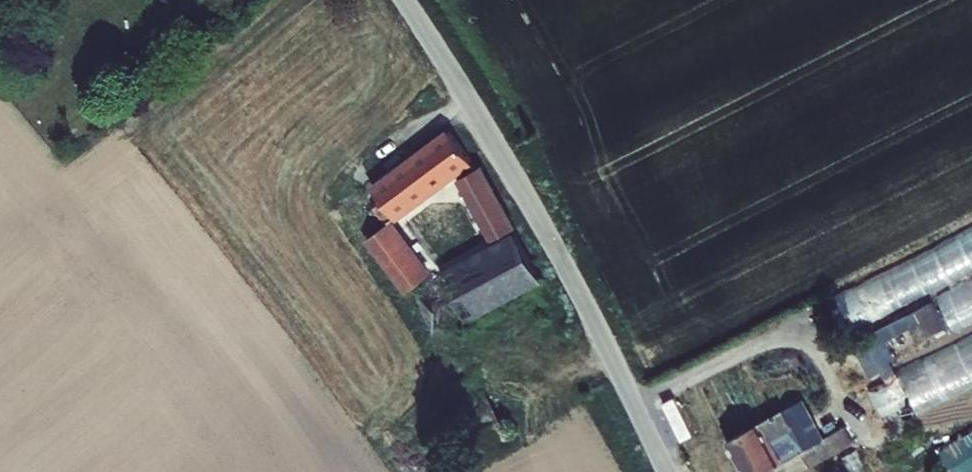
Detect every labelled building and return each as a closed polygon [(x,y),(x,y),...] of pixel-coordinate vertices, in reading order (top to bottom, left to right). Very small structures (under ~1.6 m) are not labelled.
[(389,221),(472,160),(450,130),(344,211),(407,291),(430,274),(389,221)] [(514,228),(479,168),(460,179),(493,239),(514,228)] [(443,329),(538,279),(516,237),(409,296),(427,331),(440,326),(443,329)] [(911,303),(918,317),(971,291),(971,274),(911,303)] [(890,342),(919,413),(940,404),(912,333),(890,342)] [(946,355),(971,400),(971,358),(964,345),(946,355)] [(512,437),(483,390),(452,409),(481,456),(512,437)] [(813,421),(801,400),(726,439),(743,471),(760,471),(799,451),(808,466),(853,441),(844,426),(839,428),(822,438),(813,421)] [(813,421),(822,438),(839,428),(830,412),(813,421)] [(939,447),(949,471),(971,471),(971,433),(939,447)]
